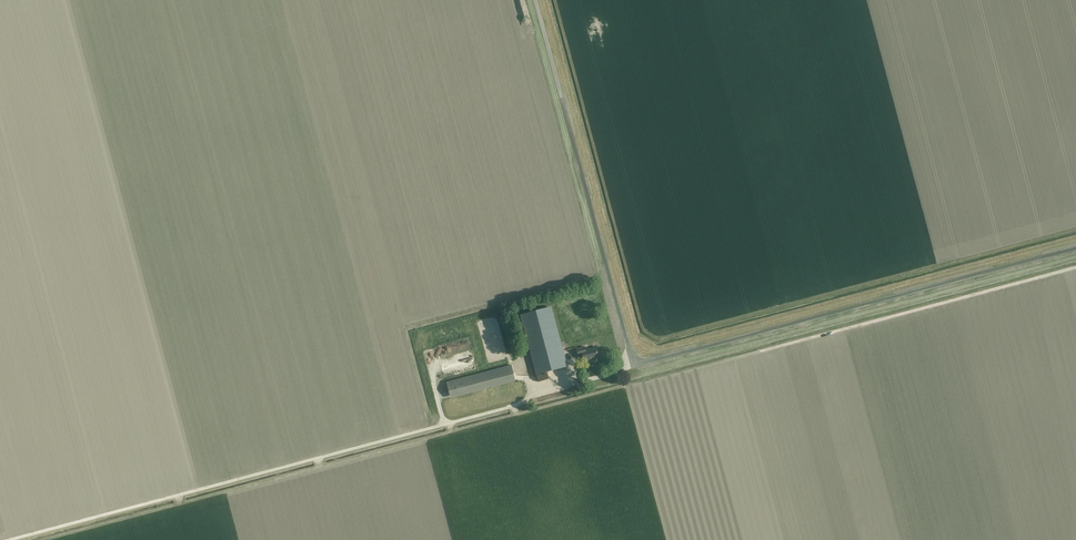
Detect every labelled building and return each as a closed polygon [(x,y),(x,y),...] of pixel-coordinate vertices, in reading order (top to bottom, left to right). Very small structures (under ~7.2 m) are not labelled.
[(537,374),(567,366),(551,308),(522,316),(537,374)] [(586,350),(585,346),(577,349),(579,356),(583,355),(585,361),(592,360),(591,359),(597,357),(598,358),(599,358),(596,347),(586,350)] [(512,365),(447,382),(451,397),(516,380),(512,365)]
